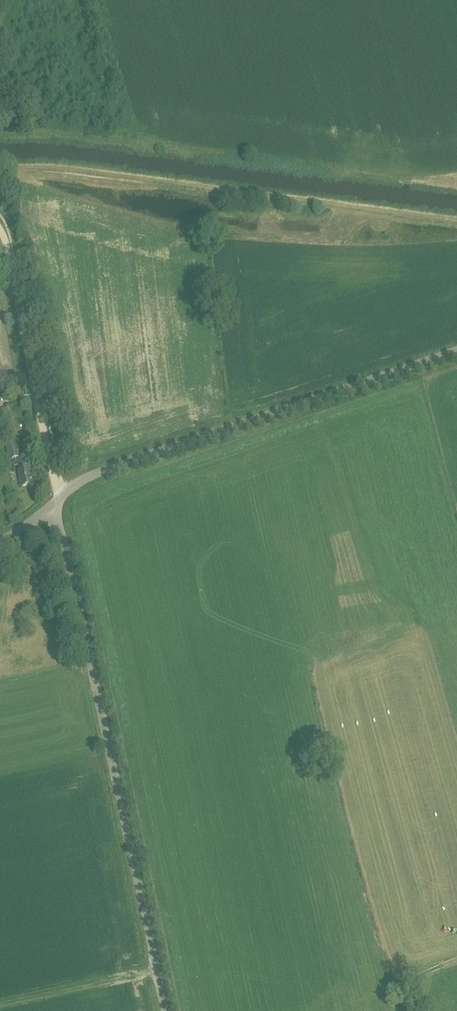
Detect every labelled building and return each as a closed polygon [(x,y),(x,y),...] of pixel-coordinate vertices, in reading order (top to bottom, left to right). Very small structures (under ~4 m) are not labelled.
[(12,459),(20,456),(15,441),(5,445),(10,460),(12,459)] [(31,462),(25,463),(18,465),(23,487),(33,484),(31,477),(34,477),(31,462)]
